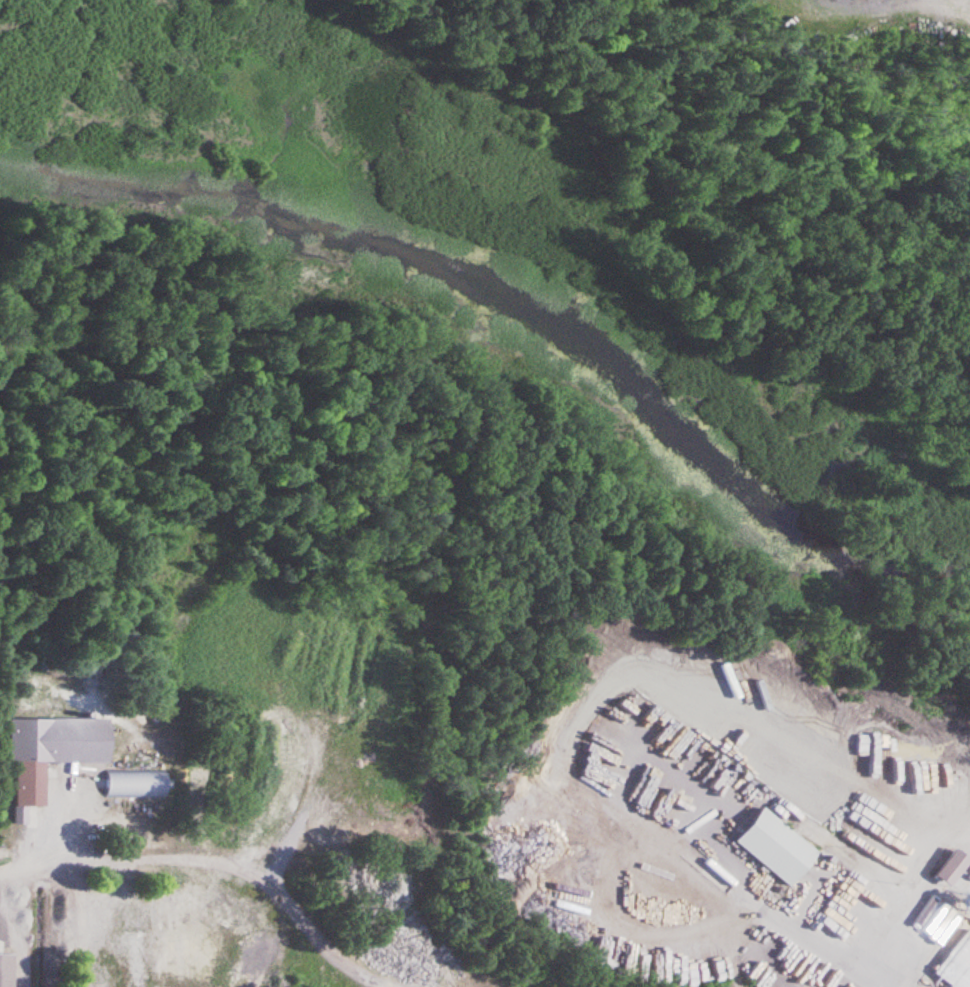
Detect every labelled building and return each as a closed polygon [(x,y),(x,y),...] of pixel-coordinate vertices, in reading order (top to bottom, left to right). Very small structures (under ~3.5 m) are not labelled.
[(110,763),(110,720),(10,718),(10,762),(16,762),(15,826),(36,826),(36,808),(46,808),(47,762),(110,763)] [(912,761),(912,780),(922,780),(922,761),(912,761)] [(968,930),(935,974),(951,986),(969,986),(969,931),(968,930)]
